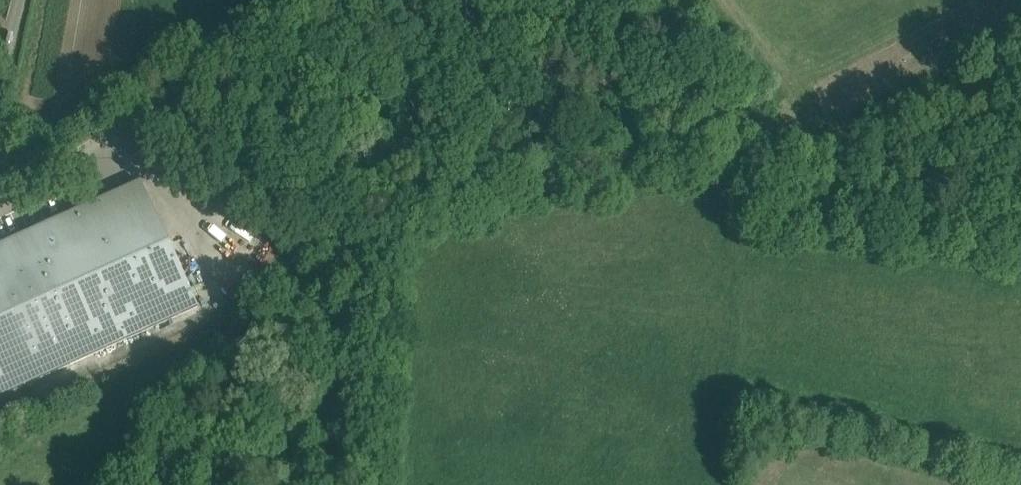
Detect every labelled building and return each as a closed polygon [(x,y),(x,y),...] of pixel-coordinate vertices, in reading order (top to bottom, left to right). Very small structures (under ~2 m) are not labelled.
[(0,245),(0,396),(198,307),(142,181),(0,245)]
